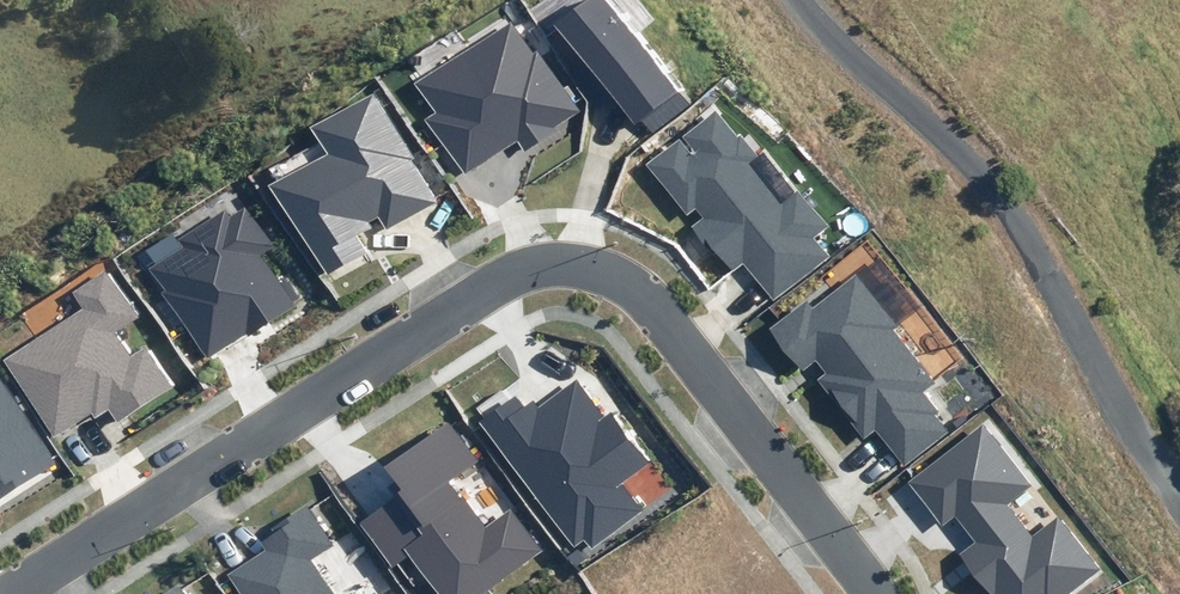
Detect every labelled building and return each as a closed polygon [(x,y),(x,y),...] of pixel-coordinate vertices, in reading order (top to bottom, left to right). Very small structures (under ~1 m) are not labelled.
[(610,0),(591,0),(556,26),(634,127),(680,91),(610,0)] [(534,53),(511,20),(498,29),(496,27),(415,82),(416,84),(415,85),(435,113),(425,120),(464,178),(517,142),(525,153),(557,131),(554,127),(578,111),(537,50),(534,53)] [(414,159),(373,93),(309,128),(327,154),(268,185),(328,274),(370,253),(358,235),(371,228),(368,222),(379,215),(387,229),(435,201),(411,160),(414,159)] [(772,300),(827,256),(812,238),(827,226),(796,187),(779,200),(749,163),(758,156),(739,133),(735,136),(713,108),(683,137),(693,151),(690,153),(680,140),(646,165),(687,215),(695,209),(703,218),(692,227),(707,246),(710,244),(730,269),(741,261),(772,300)] [(231,215),(226,208),(178,240),(182,247),(149,270),(164,291),(161,293),(207,360),(247,333),(249,335),(292,306),(258,256),(273,245),(245,206),(231,215)] [(138,316),(106,268),(69,292),(81,308),(2,360),(54,437),(91,412),(95,418),(109,409),(118,422),(174,385),(147,345),(132,355),(116,331),(138,316)] [(905,463),(946,432),(934,416),(940,412),(925,393),(937,384),(894,329),(898,326),(856,273),(813,307),(808,300),(771,328),(803,369),(816,359),(827,374),(820,379),(865,437),(877,427),(905,463)] [(0,378),(0,500),(56,464),(0,378)] [(524,408),(515,397),(481,424),(575,545),(584,538),(592,548),(642,510),(622,484),(650,463),(611,412),(606,415),(577,378),(539,407),(534,401),(524,408)] [(448,422),(386,468),(397,482),(388,488),(394,497),(359,523),(393,567),(408,556),(437,593),(485,593),(541,552),(509,509),(485,528),(451,482),(478,461),(448,422)] [(1101,569),(1058,517),(1032,537),(1007,505),(1031,485),(982,424),(908,482),(941,526),(955,517),(975,543),(959,554),(991,593),(1068,593),(1101,569)] [(313,562),(335,548),(307,506),(272,529),(274,534),(261,542),(268,553),(231,577),(242,593),(335,593),(313,562)] [(177,584),(164,593),(184,593),(177,584)]
